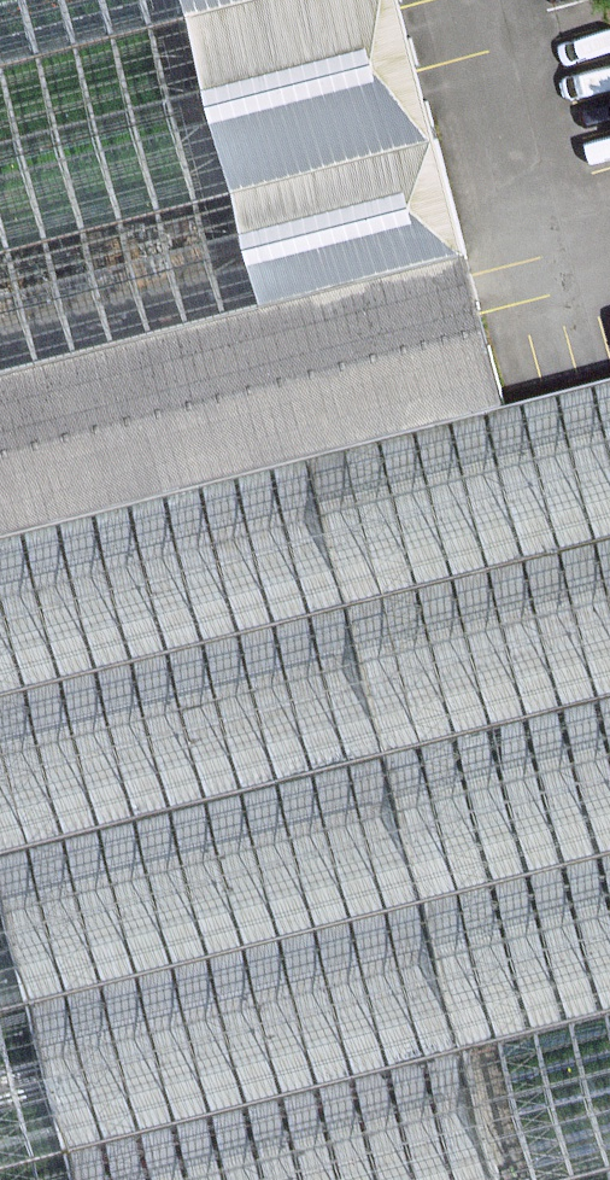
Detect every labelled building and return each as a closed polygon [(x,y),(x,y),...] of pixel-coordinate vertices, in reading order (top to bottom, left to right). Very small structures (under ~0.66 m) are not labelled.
[(432,136),(397,0),(234,0),(0,61),(0,247),(432,136)] [(234,0),(0,0),(0,61),(234,0)] [(0,247),(0,368),(461,249),(432,136),(0,247)] [(500,397),(461,249),(0,368),(0,526),(500,397)] [(609,536),(609,368),(500,397),(0,526),(0,694),(609,536)] [(609,698),(609,536),(0,694),(0,856),(609,698)] [(0,856),(0,1010),(609,852),(609,698),(0,856)] [(609,1009),(609,852),(0,1010),(0,1167),(609,1009)] [(0,1167),(0,1179),(563,1179),(609,1168),(609,1009),(0,1167)] [(563,1179),(609,1179),(609,1168),(563,1179)]
